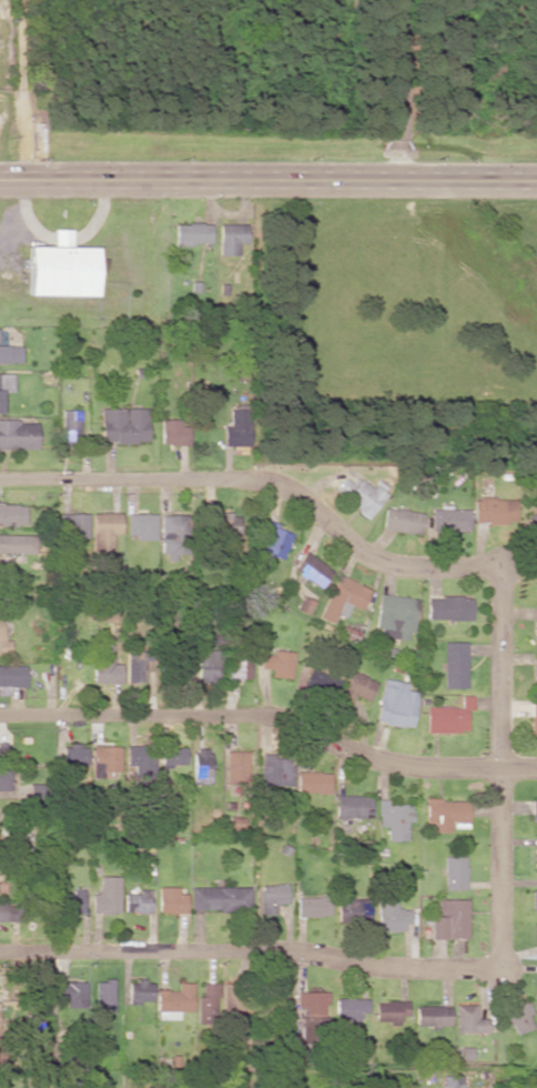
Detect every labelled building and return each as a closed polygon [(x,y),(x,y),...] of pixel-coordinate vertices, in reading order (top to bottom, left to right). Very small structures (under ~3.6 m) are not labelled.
[(173,243),(209,244),(210,224),(174,223),(173,243)] [(246,242),(246,223),(218,224),(218,255),(238,255),(238,242),(246,242)] [(27,295),(94,295),(95,247),(70,247),(70,229),(52,229),(52,247),(27,246),(27,295)] [(0,345),(0,363),(20,362),(20,345),(0,345)] [(1,392),(12,392),(12,373),(0,373),(0,413),(1,413),(1,392)] [(100,408),(100,442),(148,442),(147,408),(100,408)] [(222,446),(250,446),(249,408),(229,408),(229,426),(222,426),(222,446)] [(79,409),(61,410),(62,434),(80,433),(79,409)] [(161,445),(189,445),(188,426),(180,426),(180,419),(160,419),(161,445)] [(36,420),(0,420),(0,448),(36,449),(36,420)] [(334,492),(369,517),(384,495),(356,475),(351,482),(344,477),(334,492)] [(473,498),(474,523),(515,523),(515,497),(473,498)] [(419,534),(422,512),(385,507),(381,529),(419,534)] [(468,531),(469,509),(431,508),(431,531),(468,531)] [(536,536),(536,509),(524,520),(536,536)] [(92,513),(93,550),(111,550),(111,534),(120,534),(120,512),(92,513)] [(87,513),(59,513),(60,538),(87,537),(87,513)] [(155,539),(155,513),(127,513),(127,538),(155,539)] [(160,514),(161,560),(183,559),(182,514),(160,514)] [(234,538),(233,529),(238,528),(237,514),(211,515),(212,532),(225,531),(225,538),(234,538)] [(259,536),(266,538),(261,552),(281,559),(292,532),(265,522),(259,536)] [(36,535),(0,534),(0,552),(35,554),(36,535)] [(320,587),(331,568),(302,551),(291,571),(320,587)] [(318,618),(331,623),(334,615),(344,618),(349,605),(361,610),(370,588),(335,575),(318,618)] [(415,599),(378,594),(374,628),(380,628),(379,636),(410,640),(415,599)] [(471,619),(471,597),(427,596),(427,619),(471,619)] [(9,656),(10,640),(3,640),(4,613),(0,613),(0,656),(9,656)] [(443,688),(466,688),(467,642),(444,641),(443,688)] [(219,649),(197,650),(197,682),(220,682),(219,649)] [(291,679),(294,652),(271,650),(271,655),(261,654),(259,668),(271,669),(270,677),(291,679)] [(231,678),(249,678),(250,651),(232,651),(231,678)] [(125,681),(144,681),(145,652),(126,652),(125,681)] [(112,662),(112,654),(91,656),(93,683),(121,681),(120,661),(112,662)] [(0,665),(0,695),(11,695),(11,687),(26,687),(26,665),(0,665)] [(337,672),(302,671),(301,691),(336,692),(337,672)] [(349,704),(352,695),(369,701),(376,680),(350,671),(340,701),(349,704)] [(419,692),(407,690),(408,683),(383,678),(375,721),(412,728),(419,692)] [(426,732),(467,732),(467,709),(472,709),(472,695),(461,695),(461,706),(426,705),(426,732)] [(62,764),(84,765),(85,744),(63,744),(62,764)] [(103,771),(121,772),(122,746),(92,745),(91,776),(103,776),(103,771)] [(125,766),(132,766),(131,777),(154,778),(154,746),(126,745),(125,766)] [(160,765),(185,766),(185,747),(161,747),(160,765)] [(226,784),(248,784),(249,751),(226,750),(226,784)] [(192,783),(211,783),(211,753),(193,752),(192,783)] [(262,755),(261,784),(294,785),(295,757),(262,755)] [(9,789),(8,768),(0,769),(0,790),(9,789)] [(330,793),(330,772),(298,772),(297,792),(330,793)] [(371,795),(336,795),(336,818),(371,818),(371,795)] [(411,803),(389,804),(389,799),(378,799),(379,826),(386,826),(387,841),(407,840),(406,822),(412,822),(411,803)] [(425,800),(425,823),(435,823),(436,831),(449,831),(449,822),(468,822),(468,799),(425,800)] [(465,856),(444,856),(444,890),(466,889),(465,856)] [(119,912),(120,876),(99,876),(99,893),(91,893),(91,912),(119,912)] [(288,903),(288,884),(260,885),(261,914),(276,913),(276,904),(288,903)] [(158,912),(186,913),(187,893),(178,893),(178,886),(158,886),(158,912)] [(191,909),(250,910),(251,887),(191,886),(191,909)] [(82,891),(66,891),(66,913),(83,913),(82,891)] [(124,891),(124,912),(150,912),(150,891),(124,891)] [(355,892),(342,892),(341,918),(369,919),(370,905),(354,904),(355,892)] [(297,897),(298,917),(329,916),(328,896),(297,897)] [(468,938),(468,899),(437,899),(437,916),(429,916),(430,939),(468,938)] [(378,931),(404,931),(404,923),(411,923),(411,908),(397,909),(397,900),(378,900),(378,931)] [(16,922),(16,902),(0,901),(0,921),(16,922)] [(58,980),(57,1003),(85,1004),(86,981),(58,980)] [(152,1000),(152,981),(128,980),(127,1004),(138,1004),(138,1000),(152,1000)] [(156,990),(157,1011),(194,1010),(193,982),(178,982),(178,990),(156,990)] [(198,995),(197,1021),(217,1022),(218,982),(202,982),(202,995),(198,995)] [(326,991),(305,991),(306,1016),(327,1015),(326,991)] [(368,1013),(368,998),(336,997),(336,1021),(361,1021),(361,1012),(368,1013)] [(499,1011),(504,1026),(513,1022),(517,1033),(534,1028),(529,1014),(532,1013),(528,1000),(499,1011)] [(376,1001),(375,1021),(408,1022),(408,1001),(376,1001)] [(488,1032),(488,1018),(476,1018),(476,1004),(456,1004),(456,1033),(488,1032)] [(416,1025),(451,1026),(451,1006),(416,1005),(416,1025)] [(42,1016),(28,1016),(27,1030),(41,1031),(42,1016)] [(442,1075),(442,1087),(461,1087),(461,1075),(442,1075)]
